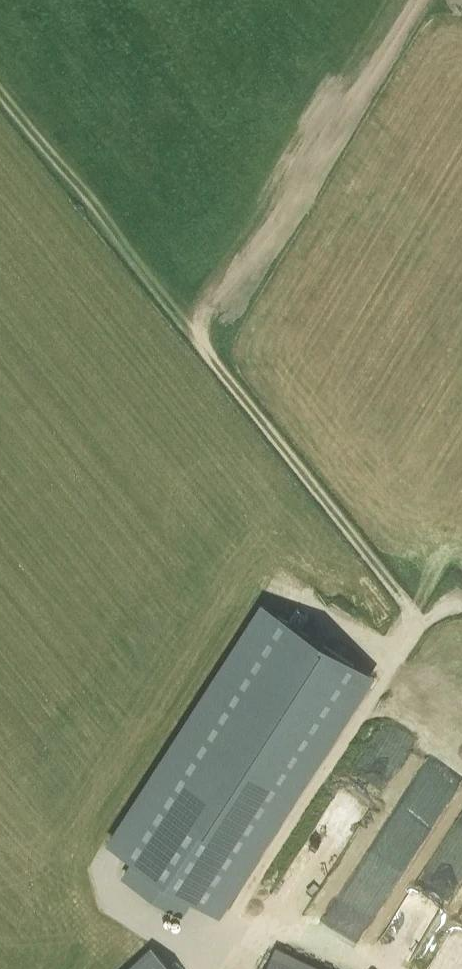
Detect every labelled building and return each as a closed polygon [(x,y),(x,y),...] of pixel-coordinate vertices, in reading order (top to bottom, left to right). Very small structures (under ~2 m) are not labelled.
[(120,875),(157,899),(181,915),(192,898),(219,915),(373,675),(323,642),(260,601),(104,842),(131,859),(120,875)] [(151,947),(126,968),(171,968),(151,947)] [(275,947),(265,968),(322,968),(275,947)]
